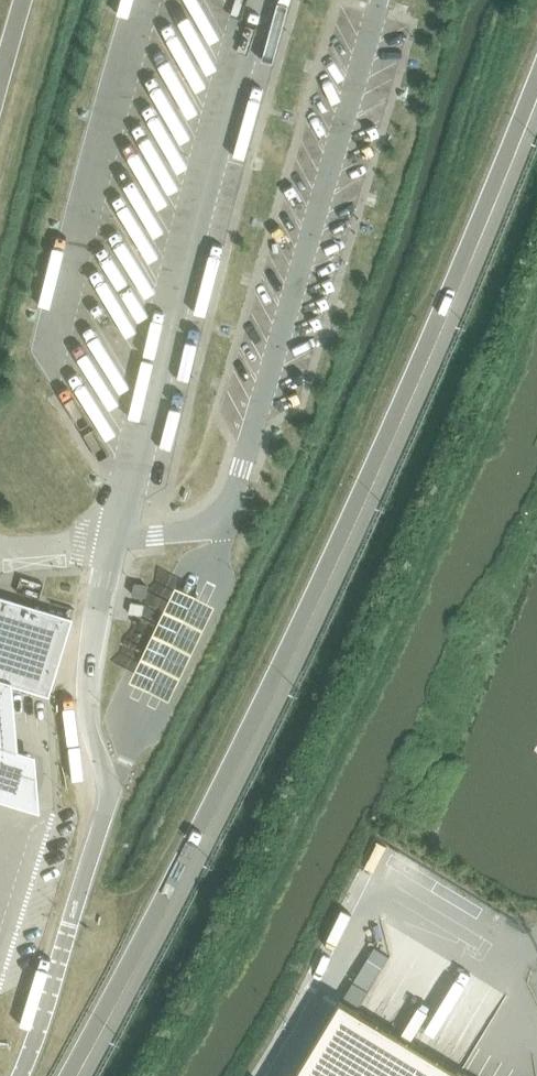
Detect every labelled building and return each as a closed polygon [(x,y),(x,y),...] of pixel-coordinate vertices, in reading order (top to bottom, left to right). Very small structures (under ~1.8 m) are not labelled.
[(134,583),(132,594),(146,596),(148,586),(134,583)] [(178,589),(132,684),(171,703),(217,608),(178,589)] [(0,601),(0,682),(15,687),(50,697),(72,622),(38,612),(0,601)] [(41,815),(38,758),(20,753),(15,687),(0,682),(0,802),(41,815)] [(341,1001),(295,1075),(465,1075),(341,1001)]
